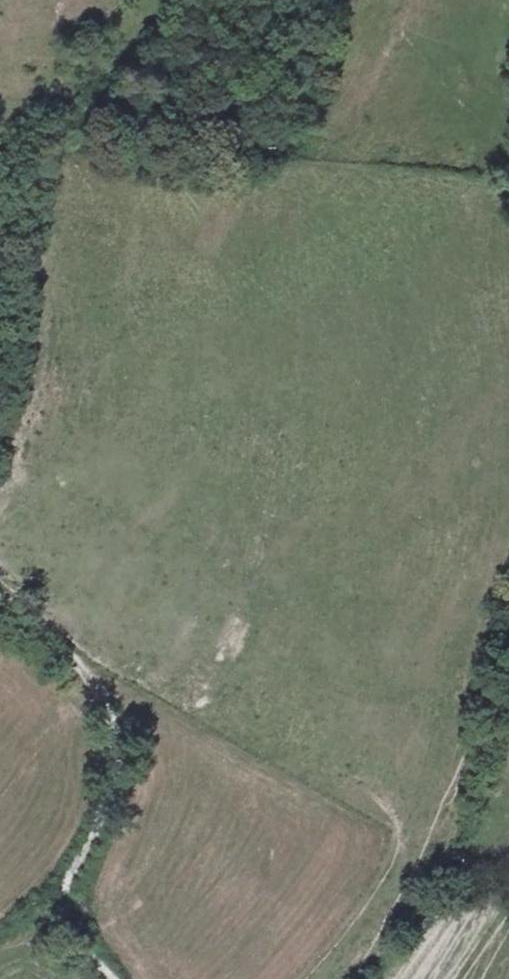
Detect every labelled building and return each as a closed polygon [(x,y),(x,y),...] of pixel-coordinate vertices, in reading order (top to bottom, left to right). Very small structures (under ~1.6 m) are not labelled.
[(132,851),(139,864),(143,861),(135,848),(132,851)] [(139,864),(132,851),(119,859),(128,872),(139,864)]
